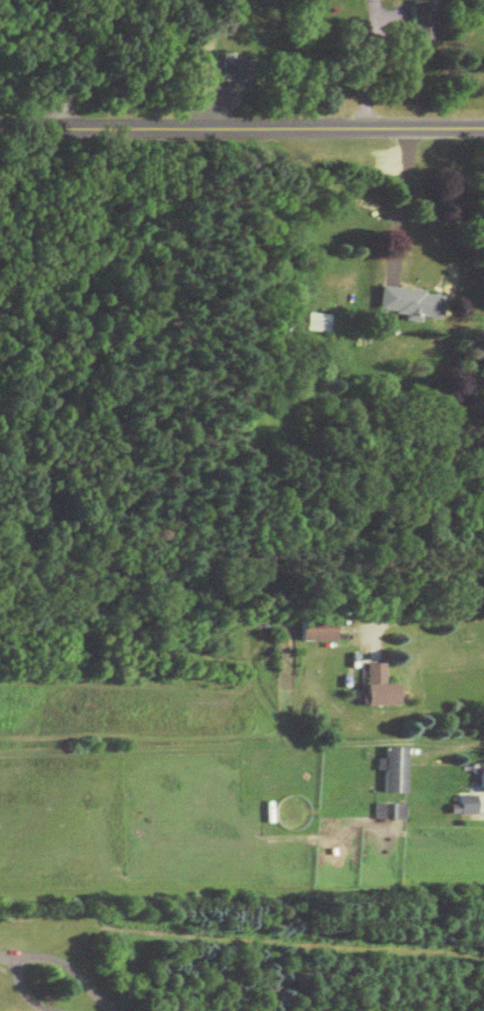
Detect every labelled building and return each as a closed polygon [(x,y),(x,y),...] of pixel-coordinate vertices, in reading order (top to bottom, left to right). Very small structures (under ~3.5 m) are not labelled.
[(437,42),(436,0),(410,0),(411,42),(437,42)] [(220,79),(249,78),(248,57),(220,58),(220,79)] [(376,309),(403,312),(402,319),(418,321),(419,315),(438,318),(441,292),(379,285),(376,309)] [(304,329),(327,329),(327,312),(304,311),(304,329)] [(299,639),(333,639),(332,618),(298,618),(299,639)] [(395,682),(383,682),(382,661),(362,661),(363,704),(396,704),(395,682)] [(383,769),(382,791),(405,791),(405,746),(383,745),(383,756),(375,756),(375,769),(383,769)] [(475,812),(475,794),(458,794),(458,802),(449,802),(449,813),(475,812)] [(374,817),(405,817),(405,802),(374,801),(374,817)]
